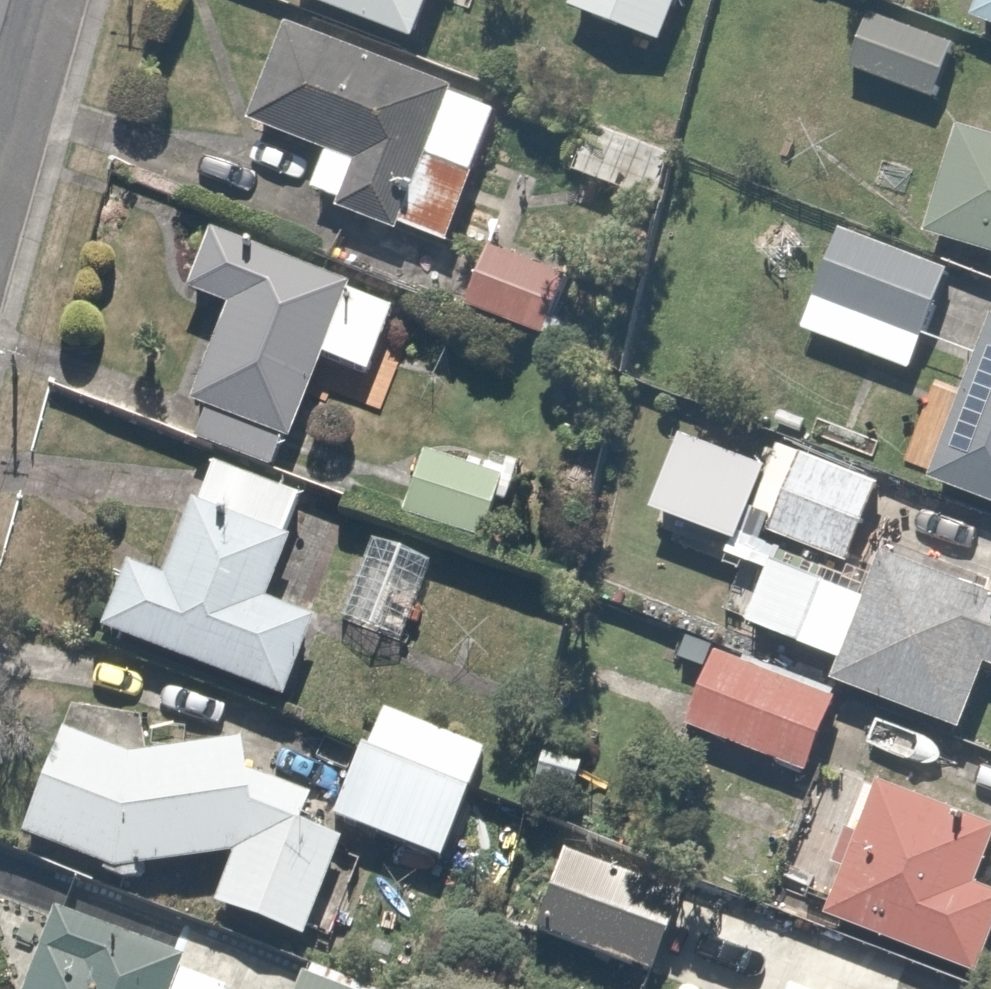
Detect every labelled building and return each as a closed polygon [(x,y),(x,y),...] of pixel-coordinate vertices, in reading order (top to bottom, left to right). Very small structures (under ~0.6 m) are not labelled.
[(426,40),(440,0),(315,0),(426,40)] [(577,3),(671,38),(685,0),(579,0),(577,3)] [(990,18),(990,0),(983,0),(978,13),(990,18)] [(958,40),(877,11),(855,70),(936,100),(958,40)] [(297,13),(253,117),(327,148),(310,188),(444,245),(505,102),(297,13)] [(668,150),(596,120),(576,167),(649,197),(668,150)] [(990,251),(990,130),(962,121),(929,232),(990,251)] [(951,266),(842,226),(804,325),(914,366),(951,266)] [(327,358),(372,377),(401,307),(213,228),(187,292),(231,311),(182,428),(280,469),(327,358)] [(578,276),(490,242),(467,303),(554,336),(578,276)] [(937,480),(990,498),(990,315),(937,480)] [(782,438),(753,510),(777,519),(771,534),(850,566),(885,479),(782,438)] [(507,472),(422,444),(399,512),(484,541),(507,472)] [(313,622),(269,605),(311,501),(213,462),(167,576),(128,560),(100,629),(281,702),(313,622)] [(373,532),(336,612),(399,641),(436,562),(373,532)] [(990,658),(990,595),(888,551),(833,679),(956,732),(988,657),(990,658)] [(826,562),(748,563),(749,645),(827,644),(826,562)] [(831,690),(724,645),(692,721),(799,766),(831,690)] [(489,759),(384,715),(340,821),(445,864),(489,759)] [(132,757),(63,730),(22,835),(107,869),(108,882),(145,879),(144,867),(234,857),(213,907),(301,944),(343,844),(303,827),(315,799),(248,771),(245,744),(132,757)] [(864,832),(851,827),(836,864),(848,869),(832,909),(980,970),(990,944),(990,876),(987,875),(990,864),(990,827),(884,783),(864,832)] [(565,846),(532,931),(644,975),(677,890),(565,846)] [(241,983),(51,911),(21,988),(239,988),(241,983)] [(302,963),(291,988),(370,988),(302,963)]
